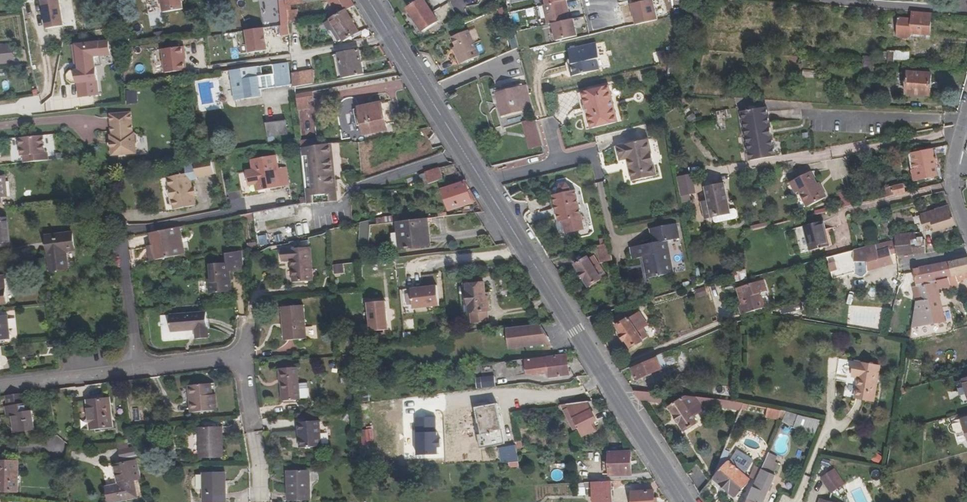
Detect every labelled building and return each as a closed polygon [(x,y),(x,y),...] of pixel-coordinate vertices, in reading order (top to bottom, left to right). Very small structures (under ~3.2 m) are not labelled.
[(64,26),(59,0),(48,0),(42,1),(47,30),(64,26)] [(164,12),(183,9),(182,1),(184,1),(184,0),(162,0),(164,12)] [(280,20),(287,19),(286,5),(285,0),(278,0),(280,20)] [(351,0),(327,0),(332,10),(327,13),(330,20),(346,10),(347,10),(354,6),(351,0)] [(407,9),(422,32),(438,21),(424,0),(421,0),(407,9)] [(636,25),(658,20),(653,0),(649,0),(631,4),(636,25)] [(263,22),(273,20),(269,1),(259,3),(263,22)] [(564,1),(546,5),(544,5),(548,25),(552,24),(568,20),(566,13),(564,1)] [(435,10),(440,18),(452,12),(447,3),(435,10)] [(298,21),(297,11),(290,11),(290,4),(286,5),(287,19),(287,22),(298,21)] [(461,5),(455,8),(459,17),(466,14),(461,5)] [(498,10),(503,22),(509,19),(506,7),(498,10)] [(347,10),(346,10),(330,20),(342,40),(343,42),(359,32),(347,10)] [(930,35),(932,13),(913,12),(912,19),(899,18),(897,36),(899,38),(911,39),(911,34),(930,35)] [(568,20),(552,24),(556,41),(577,36),(573,19),(568,20)] [(342,40),(330,20),(324,24),(328,31),(332,32),(338,42),(342,40)] [(249,53),(267,51),(264,28),(246,30),(249,53)] [(452,37),(456,47),(457,50),(455,51),(460,64),(479,56),(476,49),(477,49),(469,30),(452,37)] [(78,97),(99,95),(96,66),(96,57),(101,56),(110,56),(109,41),(74,44),(76,70),(71,71),(68,75),(68,81),(72,84),(77,84),(78,97)] [(597,59),(600,58),(597,43),(569,50),(572,64),(569,65),(572,77),(599,70),(597,59)] [(14,61),(12,46),(0,47),(0,63),(14,61)] [(165,72),(186,69),(182,46),(162,49),(165,72)] [(363,74),(359,50),(338,54),(343,78),(363,74)] [(894,64),(894,60),(910,61),(910,52),(889,51),(887,63),(894,64)] [(261,90),(291,86),(288,62),(273,64),(257,67),(230,70),(235,101),(262,96),(261,90)] [(877,72),(878,63),(863,62),(862,71),(877,72)] [(314,83),(313,70),(292,73),(293,87),(314,83)] [(906,95),(930,96),(932,74),(908,72),(906,95)] [(521,87),(528,111),(534,109),(527,85),(521,87)] [(582,92),(591,129),(618,122),(609,86),(582,92)] [(504,88),(492,91),(495,104),(499,103),(503,117),(528,111),(521,87),(505,91),(504,88)] [(127,90),(127,103),(138,103),(137,90),(127,90)] [(296,94),(298,110),(308,109),(307,102),(313,101),(312,92),(296,94)] [(359,108),(354,109),(357,126),(362,125),(364,135),(387,130),(381,103),(359,108)] [(750,161),(776,157),(768,107),(741,112),(750,161)] [(728,109),(717,111),(718,119),(730,117),(728,109)] [(133,133),(131,112),(110,114),(112,135),(110,135),(110,137),(112,139),(113,144),(111,146),(112,154),(114,155),(136,153),(136,145),(138,142),(137,135),(134,133),(133,133)] [(303,133),(314,133),(314,114),(302,114),(303,133)] [(267,137),(288,135),(286,121),(266,123),(267,137)] [(534,148),(543,146),(537,123),(528,126),(534,148)] [(44,153),(42,135),(19,138),(20,156),(23,156),(24,162),(47,160),(47,153),(44,153)] [(301,148),(318,146),(317,139),(301,142),(301,148)] [(632,181),(656,176),(648,139),(617,146),(620,161),(627,159),(632,181)] [(301,148),(307,204),(337,201),(332,144),(318,146),(301,148)] [(948,146),(912,153),(918,181),(939,177),(935,158),(946,155),(948,146)] [(278,168),(276,155),(251,160),(253,170),(246,172),(248,186),(256,184),(268,182),(269,189),(289,186),(286,167),(278,168)] [(211,158),(184,163),(186,174),(167,177),(174,210),(196,205),(191,180),(197,179),(197,177),(214,173),(211,158)] [(440,168),(420,175),(423,186),(424,186),(429,184),(443,179),(440,168)] [(821,185),(818,186),(811,172),(791,183),(796,194),(800,192),(808,208),(827,197),(821,185)] [(268,182),(256,184),(257,191),(269,189),(268,182)] [(473,203),(465,182),(442,190),(449,211),(470,204),(473,203)] [(484,212),(465,182),(473,203),(470,204),(476,213),(484,212)] [(559,189),(560,193),(570,191),(569,187),(566,183),(561,185),(559,189)] [(706,188),(713,218),(731,214),(725,184),(706,188)] [(906,192),(904,184),(885,189),(887,197),(906,192)] [(849,188),(839,191),(844,207),(854,204),(849,188)] [(563,221),(566,234),(584,230),(575,190),(570,191),(560,193),(553,195),(559,222),(563,221)] [(934,227),(935,233),(956,226),(952,213),(950,205),(923,214),(928,229),(934,227)] [(253,213),(242,215),(243,222),(254,220),(253,213)] [(731,214),(713,218),(714,224),(732,220),(731,214)] [(8,218),(0,219),(0,247),(11,246),(8,218)] [(400,248),(400,249),(430,246),(427,219),(397,222),(398,231),(400,248)] [(359,245),(369,245),(371,225),(370,225),(370,220),(361,222),(359,245)] [(824,221),(804,226),(811,251),(830,247),(824,221)] [(636,259),(643,257),(647,279),(674,274),(667,241),(676,239),(673,224),(650,229),(653,244),(634,247),(636,259)] [(170,229),(151,233),(153,246),(156,261),(175,257),(170,229)] [(394,234),(392,238),(392,243),(396,247),(400,248),(398,231),(394,234)] [(72,233),(46,236),(48,251),(74,248),(72,233)] [(925,239),(915,240),(915,233),(895,236),(895,240),(896,251),(897,256),(927,253),(925,239)] [(894,252),(896,251),(895,240),(827,258),(833,279),(855,273),(861,277),(864,277),(869,271),(894,264),(892,255),(895,254),(894,252)] [(597,247),(601,263),(612,261),(608,243),(597,247)] [(293,283),(313,281),(310,247),(281,249),(282,261),(291,260),(293,283)] [(66,251),(48,253),(50,271),(68,269),(66,251)] [(226,263),(210,264),(211,279),(208,279),(209,294),(229,293),(228,280),(230,280),(229,271),(242,270),(240,252),(226,254),(226,263)] [(588,257),(575,266),(589,287),(602,279),(588,257)] [(953,277),(954,276),(966,273),(966,259),(950,262),(953,277)] [(953,277),(950,262),(933,266),(924,268),(914,270),(917,287),(913,288),(916,302),(921,301),(919,287),(937,283),(937,282),(941,281),(941,280),(953,277)] [(741,287),(762,281),(760,275),(748,278),(745,270),(732,274),(734,282),(739,282),(741,287)] [(883,282),(889,292),(899,290),(900,287),(903,283),(899,278),(899,273),(895,275),(894,274),(883,282)] [(956,282),(954,276),(953,277),(941,280),(941,281),(937,282),(937,283),(938,286),(956,282)] [(765,290),(762,281),(741,287),(746,304),(740,306),(743,315),(765,308),(760,292),(765,290)] [(486,297),(484,283),(467,285),(468,294),(465,296),(466,302),(469,304),(470,313),(470,312),(471,324),(488,322),(487,311),(489,311),(488,297),(486,297)] [(938,286),(937,283),(919,287),(921,301),(916,302),(912,329),(946,323),(938,286)] [(411,289),(414,309),(440,306),(437,286),(411,289)] [(376,332),(393,330),(390,302),(373,304),(376,332)] [(304,305),(281,307),(283,325),(284,324),(286,341),(307,339),(304,305)] [(170,315),(171,332),(196,330),(196,339),(209,338),(207,312),(170,315)] [(642,330),(648,326),(639,312),(617,327),(622,334),(620,335),(624,341),(626,340),(631,348),(648,337),(642,330)] [(10,339),(7,316),(0,316),(0,340),(10,339)] [(403,328),(414,328),(413,318),(403,319),(403,328)] [(506,328),(509,349),(551,344),(549,340),(539,324),(506,328)] [(657,358),(632,369),(636,380),(675,364),(670,351),(657,357),(657,358)] [(566,355),(547,358),(547,357),(525,360),(527,374),(548,371),(548,372),(548,373),(549,377),(569,375),(566,355)] [(853,377),(859,378),(856,398),(874,401),(881,366),(855,362),(853,377)] [(297,367),(280,369),(281,384),(283,401),(300,400),(297,367)] [(494,373),(475,377),(478,389),(496,385),(494,373)] [(216,395),(212,395),(211,383),(189,386),(191,413),(217,410),(216,395)] [(26,403),(24,404),(22,393),(6,396),(7,406),(5,406),(7,416),(11,415),(14,434),(35,430),(32,410),(27,411),(26,403)] [(91,430),(113,428),(109,397),(87,399),(89,419),(90,429),(91,430)] [(687,397),(670,408),(685,431),(698,423),(694,416),(704,410),(701,405),(696,398),(687,397)] [(732,401),(696,398),(701,405),(718,406),(740,412),(741,410),(744,404),(732,401)] [(592,424),(597,421),(587,402),(568,405),(569,407),(579,427),(584,436),(595,431),(592,424)] [(480,449),(505,444),(497,403),(475,408),(477,418),(474,419),(480,449)] [(564,410),(574,430),(579,427),(569,407),(564,410)] [(782,421),(786,412),(767,408),(765,417),(782,421)] [(783,422),(793,426),(797,414),(787,411),(783,422)] [(795,428),(816,435),(821,421),(799,415),(795,428)] [(415,417),(416,454),(439,454),(438,416),(415,417)] [(322,447),(319,420),(298,422),(300,448),(322,447)] [(200,458),(223,458),(222,427),(199,427),(200,458)] [(362,429),(362,441),(373,441),(373,429),(362,429)] [(121,459),(136,456),(135,447),(129,448),(128,443),(118,443),(119,450),(121,459)] [(502,462),(518,462),(515,445),(502,448),(504,455),(501,456),(502,462)] [(730,452),(725,450),(714,478),(714,479),(735,498),(737,497),(750,481),(750,480),(744,474),(753,460),(738,451),(730,462),(729,461),(728,462),(724,466),(730,452)] [(610,476),(632,475),(631,451),(609,452),(610,476)] [(767,459),(776,463),(778,457),(769,453),(767,459)] [(768,493),(776,476),(774,476),(779,464),(776,463),(767,459),(766,462),(763,469),(758,480),(748,501),(764,501),(768,493)] [(119,485),(106,487),(109,501),(117,501),(138,498),(134,480),(141,479),(137,460),(115,465),(119,485)] [(0,461),(0,491),(17,492),(18,461),(0,461)] [(758,480),(763,469),(756,466),(751,477),(758,480)] [(288,501),(310,501),(309,470),(287,471),(288,501)] [(830,493),(843,484),(833,470),(820,478),(830,493)] [(225,472),(203,473),(204,501),(226,501),(225,472)] [(593,482),(594,488),(595,501),(612,501),(611,481),(593,482)] [(654,491),(632,492),(633,501),(655,501),(654,491)]
